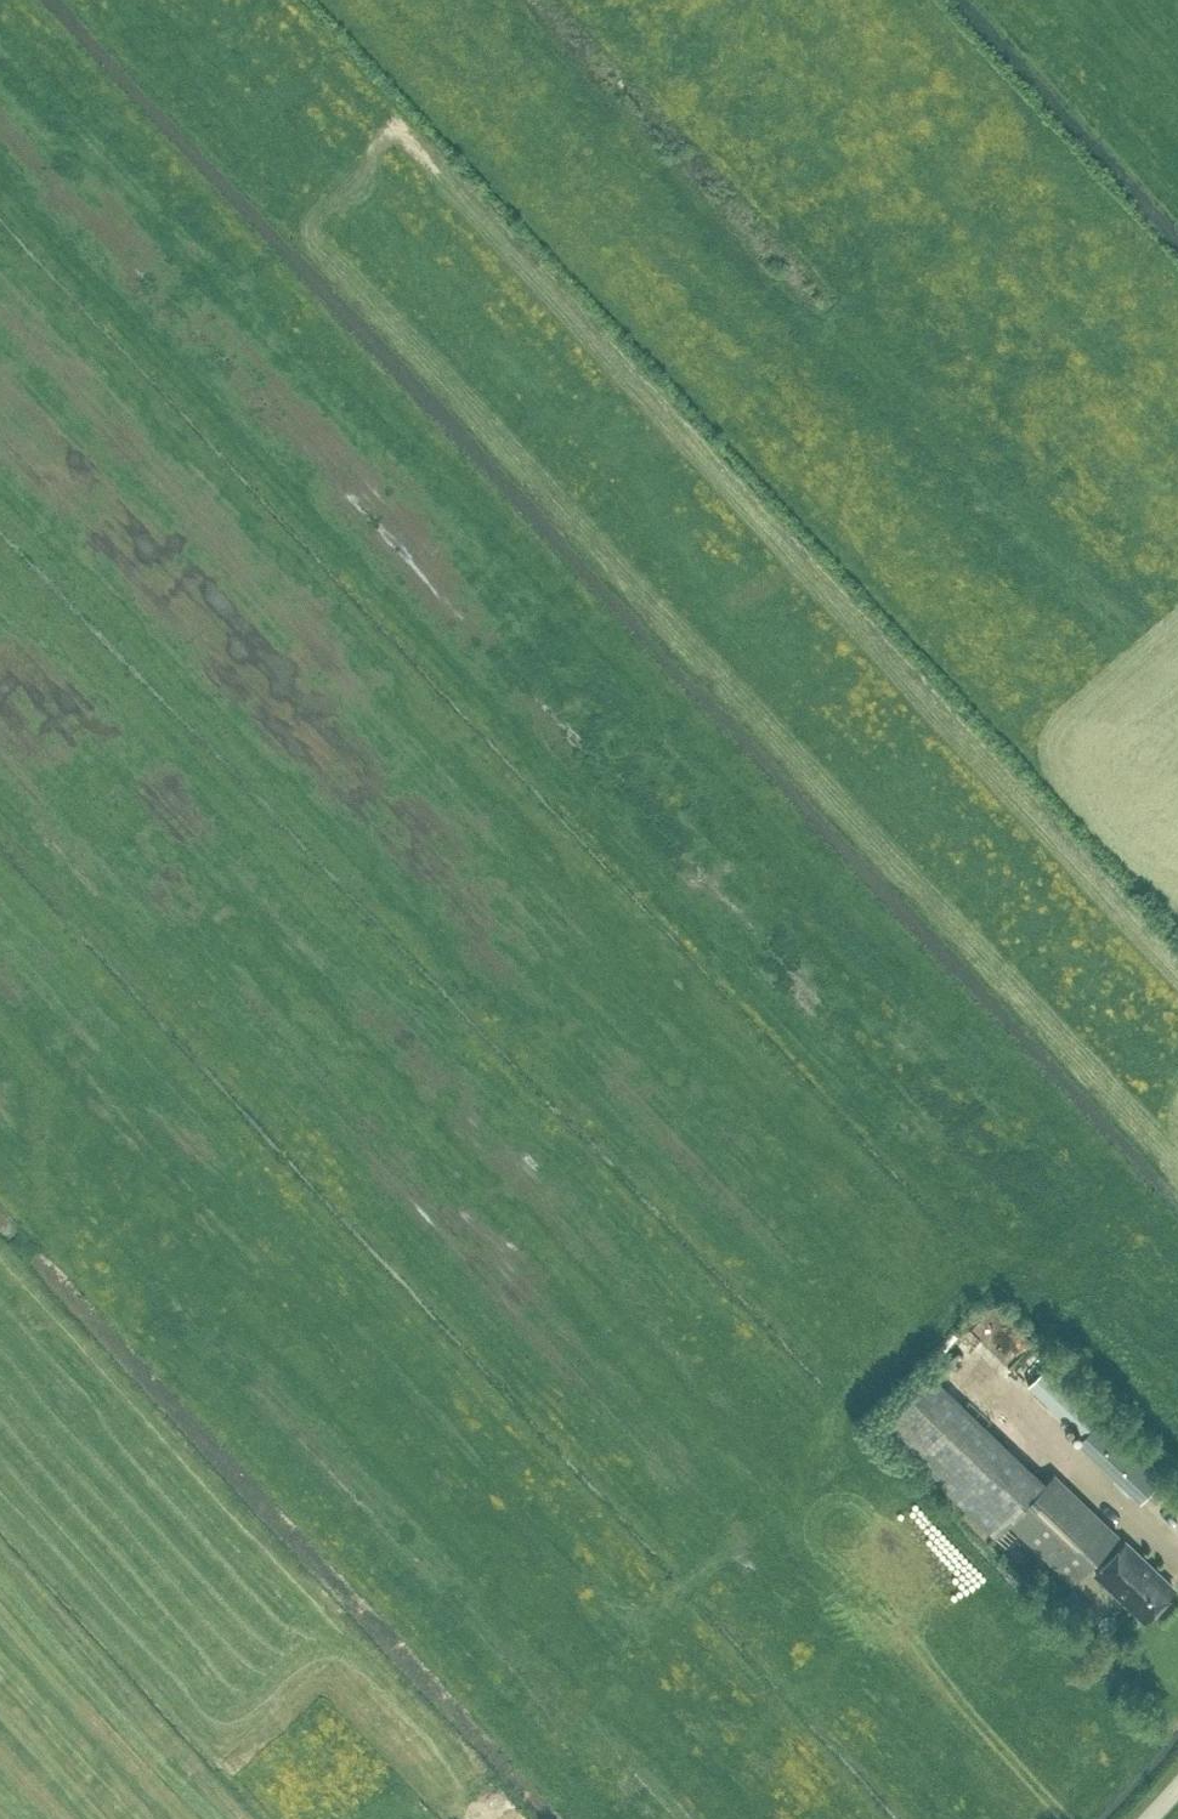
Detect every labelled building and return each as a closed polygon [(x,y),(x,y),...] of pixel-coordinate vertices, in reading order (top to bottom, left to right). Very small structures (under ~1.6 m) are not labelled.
[(1082,1435),(1078,1439),(1140,1498),(1165,1472),(1103,1413),(1105,1410),(1049,1358),(1026,1383),(1082,1435)] [(1039,1476),(930,1372),(879,1425),(988,1529),(1039,1476)] [(1071,1579),(1118,1533),(1057,1470),(1010,1515),(1071,1579)] [(1144,1617),(1174,1585),(1137,1551),(1139,1549),(1127,1537),(1092,1573),(1117,1597),(1120,1594),(1144,1617)]
